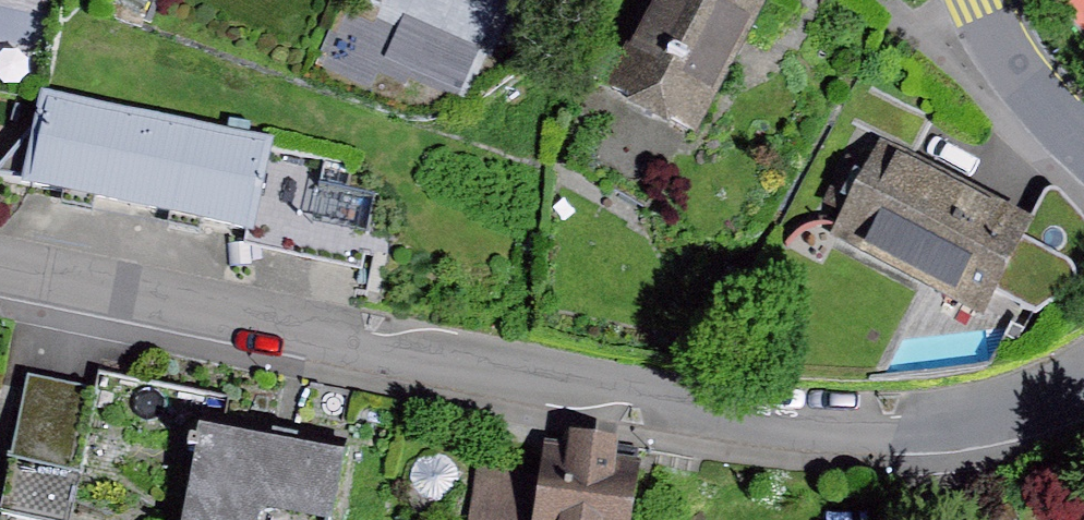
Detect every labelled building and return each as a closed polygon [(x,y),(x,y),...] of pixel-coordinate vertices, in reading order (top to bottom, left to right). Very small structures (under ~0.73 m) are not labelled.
[(399,19),(473,51),(494,0),(352,0),(399,19)] [(594,104),(676,144),(748,0),(646,0),(594,104)] [(167,115),(47,90),(27,188),(146,216),(167,115)] [(167,115),(146,216),(365,260),(379,194),(350,188),(352,181),(268,164),(274,136),(167,115)] [(822,204),(842,215),(831,238),(982,322),(996,294),(1035,315),(1073,297),(1083,285),(1083,219),(1071,203),(1052,193),(1046,197),(1030,225),(877,141),(866,166),(846,156),(822,204)] [(94,387),(27,375),(12,456),(79,468),(94,387)] [(197,432),(180,519),(331,519),(343,461),(197,432)] [(480,465),(469,519),(633,519),(642,462),(617,459),(620,441),(569,433),(568,442),(545,440),(540,474),(480,465)] [(992,514),(996,519),(1020,519),(1012,504),(992,514)]
